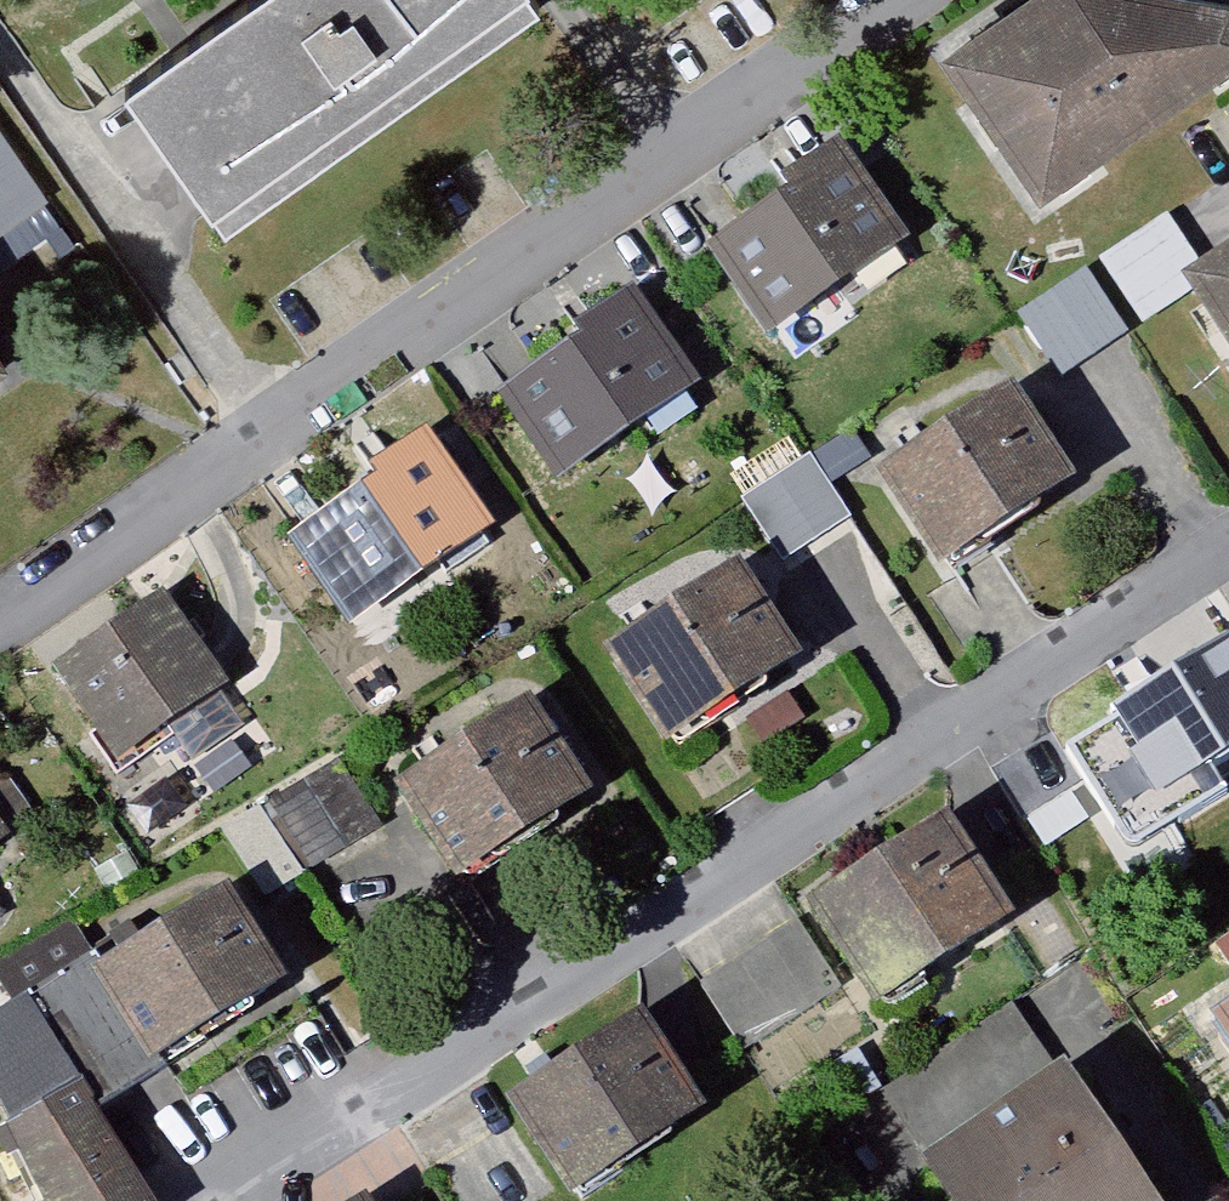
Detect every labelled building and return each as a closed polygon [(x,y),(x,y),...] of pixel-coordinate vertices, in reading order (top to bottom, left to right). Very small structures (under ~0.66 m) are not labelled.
[(133,115),(231,252),(551,26),(532,0),(295,0),(133,115)] [(933,64),(1044,207),(1228,90),(1228,12),(1164,0),(1032,0),(933,64)] [(63,239),(0,146),(0,281),(63,239)] [(834,156),(690,267),(759,357),(903,245),(834,156)] [(1163,223),(1094,269),(1140,336),(1182,307),(1208,289),(1163,223)] [(1182,307),(1228,375),(1228,275),(1208,289),(1182,307)] [(1080,282),(1012,325),(1054,391),(1122,347),(1080,282)] [(624,307),(484,405),(549,497),(689,399),(624,307)] [(11,380),(0,364),(0,388),(11,380)] [(1013,408),(869,505),(936,603),(1080,505),(1013,408)] [(434,437),(275,554),(337,646),(503,544),(434,437)] [(738,511),(778,576),(852,531),(813,466),(738,511)] [(741,574),(601,675),(684,789),(824,688),(741,574)] [(162,609),(42,696),(107,785),(227,697),(162,609)] [(1100,739),(1162,838),(1228,797),(1228,659),(1100,739)] [(386,812),(454,915),(602,816),(533,714),(386,812)] [(1040,753),(984,776),(1011,841),(1067,819),(1040,753)] [(334,773),(266,813),(309,885),(377,844),(334,773)] [(258,817),(215,842),(258,916),(301,891),(258,817)] [(949,831),(805,922),(875,1032),(1019,941),(949,831)] [(9,855),(0,841),(0,861),(9,855)] [(87,972),(161,1091),(298,1000),(225,888),(87,972)] [(775,945),(692,996),(737,1068),(820,1017),(775,945)] [(99,1129),(161,1091),(87,972),(26,1008),(99,1129)] [(36,1200),(143,1200),(99,1129),(26,1008),(0,1024),(0,1141),(36,1200)] [(1194,1035),(1228,1091),(1228,1013),(1194,1035)] [(881,1101),(919,1163),(1047,1079),(1008,1019),(881,1101)] [(499,1116),(553,1200),(584,1200),(699,1128),(636,1030),(499,1116)] [(913,1183),(926,1200),(1148,1200),(1066,1080),(913,1183)]
